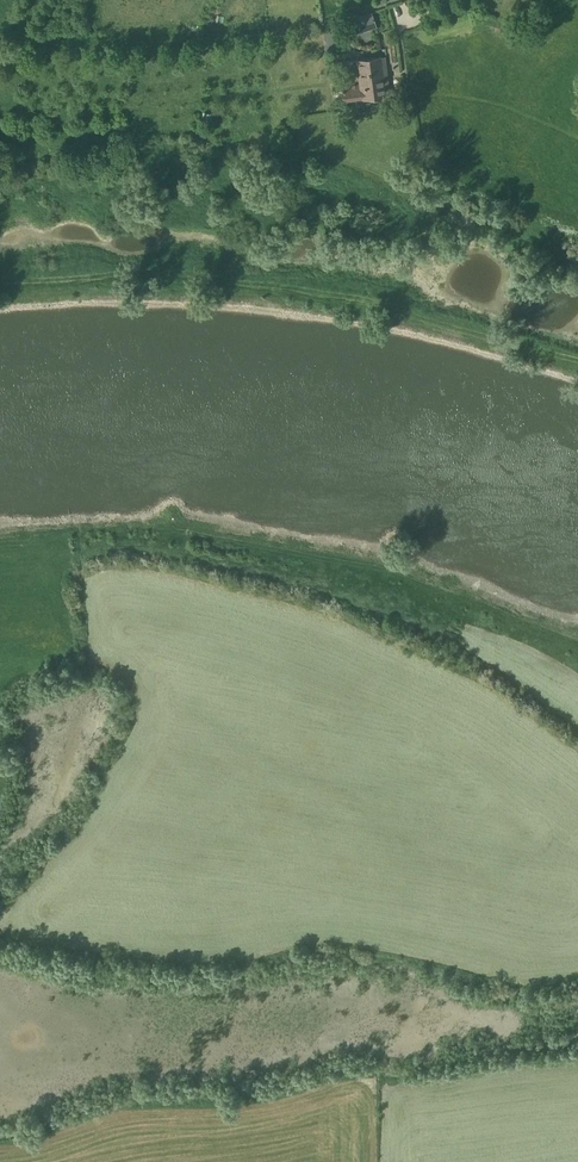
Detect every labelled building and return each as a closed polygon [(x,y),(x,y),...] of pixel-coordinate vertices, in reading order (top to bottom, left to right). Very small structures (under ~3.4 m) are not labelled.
[(349,20),(354,35),(369,30),(378,26),(372,11),(349,20)] [(342,89),(343,101),(386,95),(381,57),(355,61),(359,86),(342,89)]
